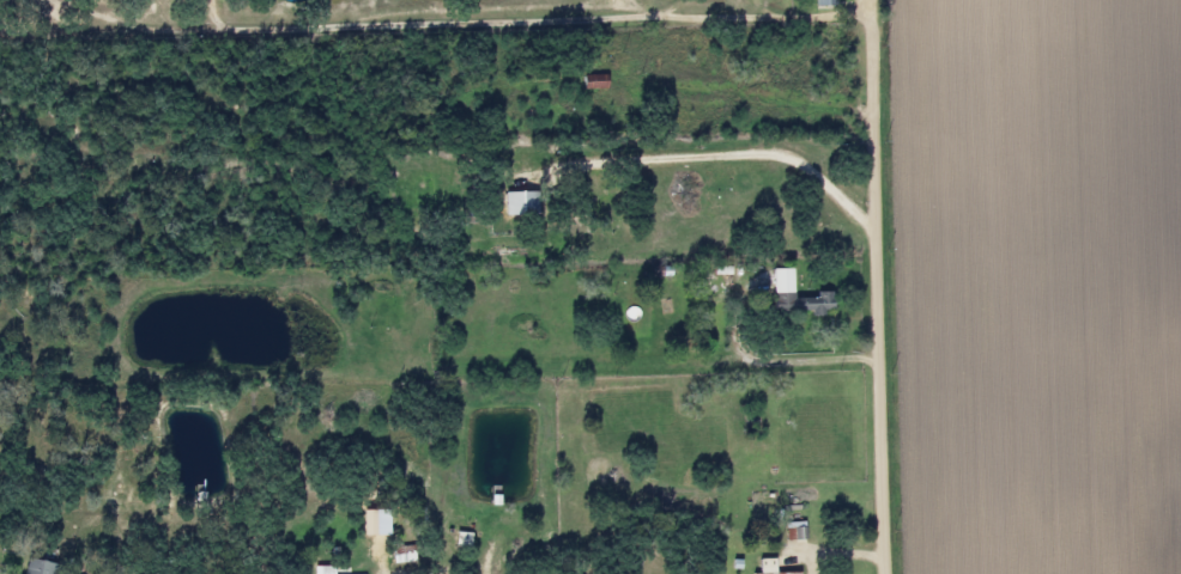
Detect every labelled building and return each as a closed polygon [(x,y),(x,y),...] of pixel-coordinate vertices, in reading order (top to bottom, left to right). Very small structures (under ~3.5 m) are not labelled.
[(595,77),(581,77),(581,89),(595,89),(595,77)] [(502,193),(502,216),(537,216),(537,193),(502,193)] [(770,270),(771,314),(831,313),(830,295),(792,296),(791,269),(770,270)] [(785,539),(795,539),(795,526),(785,526),(785,539)] [(412,548),(391,548),(391,563),(412,563),(412,548)] [(772,559),(757,560),(758,573),(773,573),(772,559)] [(53,566),(24,561),(22,573),(51,573),(53,566)]
